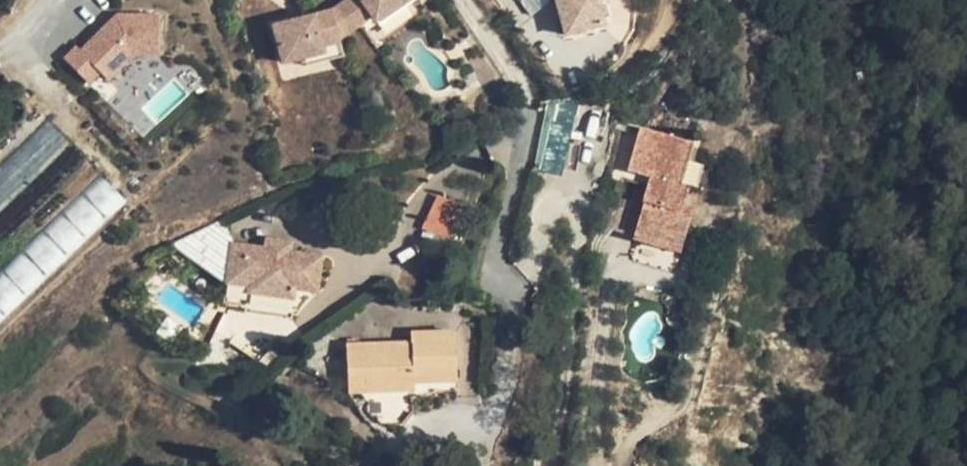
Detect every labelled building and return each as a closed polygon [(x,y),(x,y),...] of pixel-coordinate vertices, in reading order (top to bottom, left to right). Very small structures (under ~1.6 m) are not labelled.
[(344,2),(359,23),(373,14),(376,19),(403,0),(348,0),(344,2)] [(379,23),(412,0),(403,0),(376,19),(379,23)] [(565,34),(604,24),(598,0),(556,0),(565,34)] [(332,11),(339,37),(359,23),(344,2),(332,11)] [(274,25),(282,61),(304,56),(322,52),(321,45),(339,40),(339,37),(332,11),(274,25)] [(82,50),(78,46),(69,56),(93,79),(104,68),(115,78),(139,53),(162,53),(162,12),(120,12),(82,50)] [(322,52),(324,60),(343,55),(339,40),(321,45),(322,52)] [(322,52),(304,56),(306,64),(324,60),(322,52)] [(634,240),(667,250),(678,212),(682,213),(689,187),(681,184),(693,142),(635,125),(621,177),(648,185),(644,201),(645,202),(634,240)] [(699,190),(689,187),(682,213),(691,216),(699,190)] [(459,204),(437,195),(424,226),(446,235),(459,204)] [(682,213),(678,212),(667,250),(681,254),(691,216),(682,213)] [(269,238),(268,247),(293,250),(294,241),(269,238)] [(268,247),(235,242),(230,283),(251,286),(251,288),(298,294),(299,289),(321,292),(326,255),(293,250),(268,247)] [(12,262),(0,273),(0,323),(37,287),(12,262)] [(412,329),(412,339),(349,341),(351,389),(416,387),(415,379),(461,377),(459,327),(412,329)]
